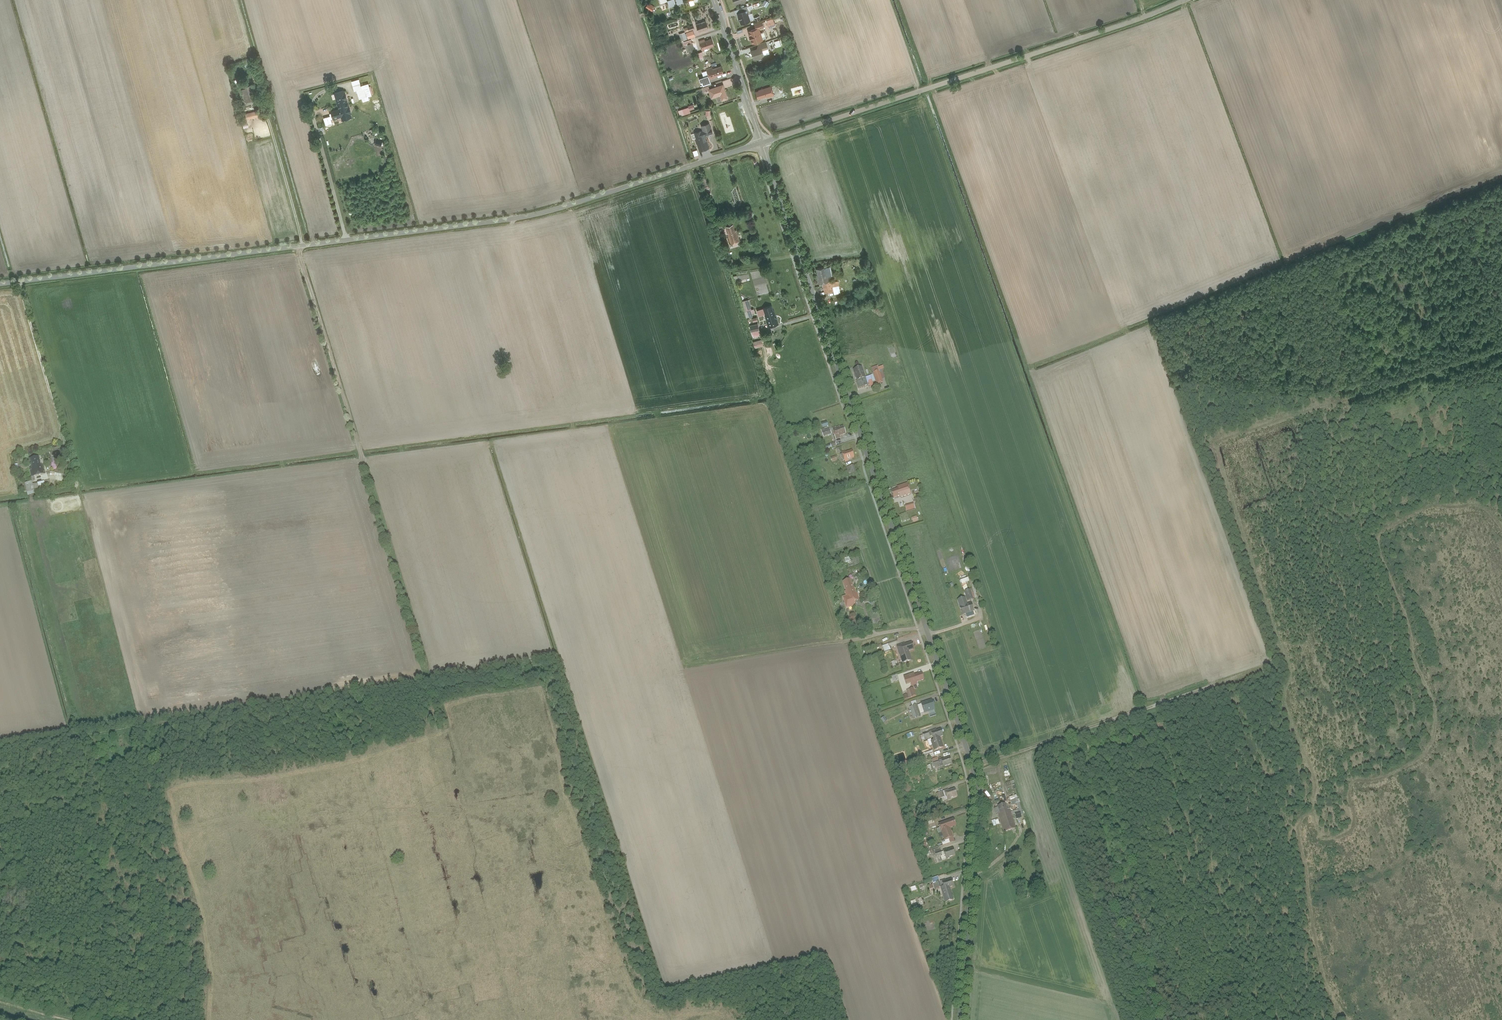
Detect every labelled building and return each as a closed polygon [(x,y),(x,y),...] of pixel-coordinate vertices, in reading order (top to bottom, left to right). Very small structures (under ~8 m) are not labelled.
[(751,20),(748,9),(737,12),(741,23),(751,20)] [(709,28),(706,21),(697,25),(699,32),(709,28)] [(764,26),(762,21),(754,24),(756,28),(748,31),(753,43),(764,40),(760,28),(764,26)] [(693,29),(687,32),(689,38),(696,36),(693,29)] [(705,40),(705,38),(698,41),(703,52),(709,49),(708,47),(715,45),(712,37),(705,40)] [(767,41),(759,44),(758,48),(752,50),(755,59),(766,55),(764,51),(769,49),(767,41)] [(683,49),(685,53),(695,50),(693,42),(685,44),(686,48),(683,49)] [(713,66),(706,68),(711,79),(716,77),(715,75),(724,72),(722,65),(713,68),(713,66)] [(369,102),(365,87),(362,87),(359,78),(351,80),(354,90),(357,89),(361,104),(369,102)] [(729,98),(724,82),(708,88),(711,98),(721,95),(722,100),(729,98)] [(245,88),(243,88),(247,102),(257,99),(253,87),(251,87),(250,84),(244,86),(245,88)] [(759,90),(756,91),(758,98),(766,96),(767,97),(770,96),(770,97),(776,95),(773,85),(759,89),(759,90)] [(352,116),(344,89),(334,92),(339,108),(330,111),(332,118),(341,116),(342,119),(352,116)] [(680,116),(691,112),(690,110),(695,108),(694,104),(678,109),(680,116)] [(258,116),(257,109),(243,112),(245,119),(258,116)] [(714,132),(710,122),(701,125),(702,129),(695,131),(697,137),(695,138),(700,151),(709,148),(705,134),(714,132)] [(710,189),(706,177),(699,180),(703,191),(710,189)] [(734,223),(726,225),(729,232),(728,232),(731,243),(740,240),(737,230),(736,230),(734,223)] [(826,266),(816,268),(818,277),(817,277),(818,283),(824,282),(826,292),(841,289),(840,280),(833,282),(833,281),(830,281),(829,276),(827,276),(826,266)] [(752,313),(755,312),(754,308),(752,309),(749,299),(742,301),(747,318),(753,316),(752,313)] [(773,311),(771,305),(756,310),(758,316),(765,314),(767,320),(766,320),(768,327),(779,324),(774,310),(773,311)] [(758,323),(750,325),(753,337),(761,335),(758,323)] [(762,339),(754,341),(755,347),(764,346),(762,339)] [(862,366),(853,369),(859,387),(868,384),(862,366)] [(836,426),(832,427),(836,439),(841,437),(841,435),(846,433),(843,426),(840,427),(839,426),(836,427),(836,426)] [(830,428),(825,430),(825,428),(821,429),(824,437),(832,434),(830,428)] [(855,457),(853,450),(846,452),(846,451),(842,452),(846,462),(849,460),(849,459),(855,457)] [(41,465),(38,456),(30,458),(33,467),(30,467),(33,477),(46,474),(43,464),(41,465)] [(847,467),(849,474),(857,471),(854,464),(847,467)] [(32,481),(25,483),(28,495),(52,488),(49,480),(33,484),(32,481)] [(912,493),(908,483),(898,486),(899,488),(892,490),(894,497),(901,495),(902,497),(912,493)] [(970,581),(969,577),(961,580),(965,591),(969,589),(967,582),(970,581)] [(843,596),(847,608),(856,604),(855,601),(860,599),(856,589),(855,590),(851,578),(844,581),(847,590),(845,591),(846,595),(843,596)] [(969,589),(965,591),(968,600),(974,598),(971,589),(969,589)] [(965,597),(958,600),(963,614),(974,610),(972,603),(968,604),(965,597)] [(911,642),(898,647),(903,663),(913,660),(910,651),(914,649),(911,642)] [(914,673),(905,676),(908,684),(911,682),(912,685),(918,683),(918,682),(925,680),(922,672),(915,674),(914,673)] [(914,687),(907,690),(909,693),(910,698),(917,695),(914,687)] [(932,700),(922,703),(926,713),(935,709),(932,700)] [(917,704),(910,706),(914,717),(921,715),(917,704)] [(943,736),(941,729),(932,732),(934,739),(941,736),(943,736)] [(932,740),(935,750),(945,746),(941,736),(934,739),(932,740)] [(933,750),(925,752),(927,758),(935,756),(933,750)] [(950,756),(942,759),(944,767),(953,764),(950,756)] [(955,788),(946,791),(948,798),(957,795),(955,788)] [(1017,795),(1010,797),(1013,805),(1017,803),(1020,802),(1017,795)] [(998,806),(1001,813),(1008,810),(1006,803),(998,806)] [(1001,813),(998,813),(1005,831),(1017,827),(1011,809),(1008,810),(1001,813)] [(954,818),(939,823),(940,827),(942,832),(945,840),(954,837),(950,828),(957,825),(954,818)] [(953,848),(944,851),(946,858),(956,855),(953,848)] [(952,879),(940,883),(942,887),(947,901),(954,899),(950,887),(954,885),(952,879)]
